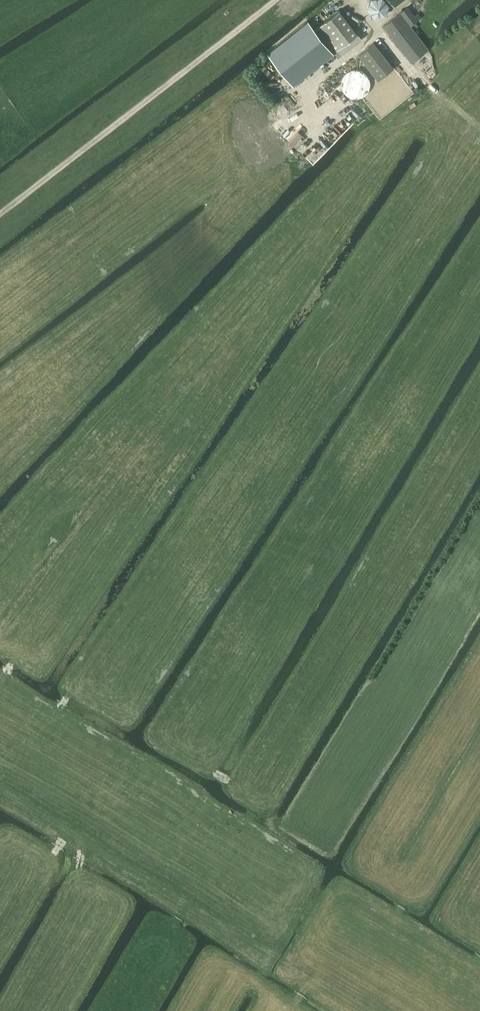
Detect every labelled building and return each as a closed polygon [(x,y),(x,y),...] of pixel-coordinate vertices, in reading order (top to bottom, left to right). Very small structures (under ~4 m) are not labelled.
[(368,8),(375,16),(385,15),(389,5),(385,0),(371,0),(368,8)] [(339,9),(316,28),(334,51),(358,33),(339,9)] [(401,12),(384,25),(413,61),(429,48),(401,12)] [(308,20),(268,51),(271,56),(293,84),(331,54),(334,52),(310,22),(308,20)] [(374,42),(359,54),(379,79),(394,67),(374,42)] [(369,85),(369,82),(368,80),(366,77),(364,75),(363,73),(360,72),(358,71),(354,71),(352,71),(349,72),(347,73),(345,75),(343,77),(342,80),(341,82),(340,85),(341,88),(342,91),(343,93),(344,95),(346,96),(349,98),(352,99),(354,99),(357,99),(359,99),(362,97),(364,96),(366,94),(368,91),(369,88),(369,85)] [(332,89),(284,141),(311,166),(359,115),(332,89)]
